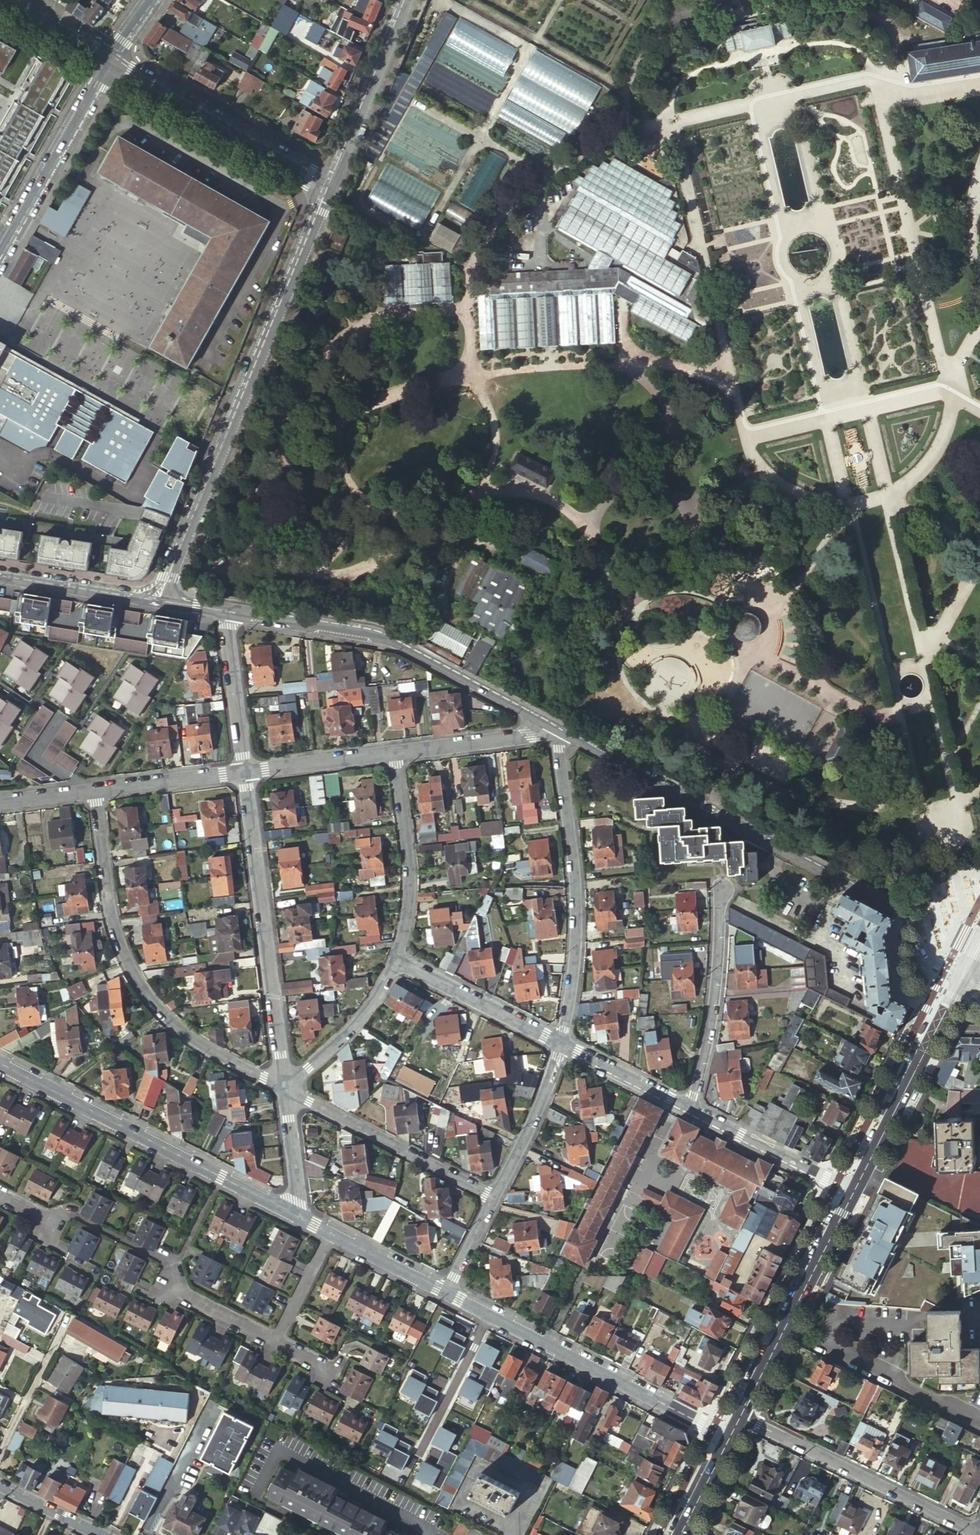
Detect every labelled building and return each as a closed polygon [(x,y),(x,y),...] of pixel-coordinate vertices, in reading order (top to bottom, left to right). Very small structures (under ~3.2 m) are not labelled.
[(64,10),(71,15),(79,3),(76,2),(74,0),(70,0),(64,10)] [(94,1),(104,9),(111,0),(95,0),(94,1)] [(184,6),(184,5),(195,11),(201,3),(197,1),(198,0),(176,0),(184,6)] [(354,13),(374,24),(382,4),(375,0),(371,0),(367,8),(363,15),(361,14),(362,11),(356,8),(354,13)] [(367,8),(371,0),(360,0),(358,4),(367,8)] [(901,8),(921,19),(927,8),(912,0),(906,0),(901,8)] [(86,9),(85,11),(97,19),(104,9),(94,1),(90,7),(88,6),(86,9)] [(202,18),(172,2),(166,10),(186,22),(179,34),(204,47),(216,26),(202,18)] [(71,15),(81,20),(85,11),(86,9),(78,5),(80,4),(79,3),(71,15)] [(284,5),(271,27),(284,34),(297,12),(284,5)] [(400,65),(363,155),(375,161),(397,122),(388,117),(390,113),(399,118),(458,15),(448,9),(413,71),(410,76),(404,73),(407,68),(400,65)] [(81,20),(91,26),(97,19),(85,11),(81,20)] [(370,34),(374,24),(353,16),(353,15),(346,11),(343,19),(350,22),(349,25),(370,34)] [(794,37),(789,15),(723,30),(728,52),(746,48),(747,52),(777,45),(776,41),(794,37)] [(462,18),(449,43),(506,73),(519,48),(462,18)] [(314,22),(305,38),(317,45),(326,29),(314,22)] [(154,27),(143,42),(152,48),(159,38),(163,33),(172,37),(175,32),(166,27),(165,29),(157,23),(154,27)] [(271,28),(264,23),(257,34),(265,38),(268,33),(271,28)] [(265,38),(259,49),(265,52),(277,31),(271,28),(268,33),(265,38)] [(933,29),(913,31),(914,41),(934,39),(933,29)] [(163,33),(159,38),(185,52),(191,41),(175,32),(172,37),(163,33)] [(251,45),(258,48),(259,49),(265,38),(257,34),(251,45)] [(977,36),(978,43),(946,48),(945,40),(914,45),(916,53),(910,54),(912,68),(913,80),(919,80),(919,78),(979,69),(979,35),(977,36)] [(183,55),(196,62),(204,48),(202,47),(191,41),(185,52),(183,55)] [(362,53),(364,49),(349,41),(346,47),(362,53)] [(0,67),(11,48),(0,42),(0,68),(0,67)] [(251,45),(251,44),(245,54),(253,58),(259,49),(258,48),(251,45)] [(357,66),(362,53),(346,47),(340,60),(357,66)] [(210,52),(204,48),(196,62),(188,75),(195,79),(205,62),(210,52)] [(251,62),(233,52),(229,61),(246,70),(251,62)] [(535,53),(524,73),(588,109),(599,89),(535,53)] [(328,85),(326,88),(343,98),(345,94),(346,93),(338,89),(347,72),(341,68),(339,67),(335,65),(325,58),(321,65),(330,71),(325,79),(327,80),(325,84),(328,85)] [(16,153),(19,148),(41,108),(44,103),(62,71),(41,59),(23,91),(20,96),(0,132),(0,180),(16,153)] [(205,62),(195,79),(214,90),(224,72),(205,62)] [(246,72),(237,87),(249,94),(253,87),(258,90),(263,82),(246,72)] [(588,109),(524,73),(511,96),(575,132),(588,109)] [(300,102),(310,107),(316,96),(320,99),(324,91),(310,83),(300,102)] [(310,107),(327,117),(333,107),(332,106),(336,98),(324,91),(320,99),(316,96),(310,107)] [(511,96),(501,114),(565,150),(575,132),(511,96)] [(325,117),(309,108),(307,112),(304,110),(292,130),(315,142),(320,132),(318,131),(323,120),(325,117)] [(388,117),(397,122),(399,118),(390,113),(388,117)] [(406,133),(398,145),(415,156),(417,152),(419,153),(427,141),(417,135),(422,128),(412,122),(405,132),(406,133)] [(272,221),(121,134),(101,170),(216,236),(153,347),(190,368),(272,221)] [(670,187),(611,154),(607,161),(601,157),(596,164),(590,161),(582,174),(576,171),(572,177),(581,183),(676,237),(680,230),(674,226),(678,219),(671,215),(675,209),(669,205),(673,197),(667,194),(670,187)] [(389,161),(379,179),(431,208),(441,190),(389,161)] [(379,179),(368,200),(420,229),(431,208),(379,179)] [(676,237),(581,183),(558,226),(681,296),(694,274),(699,263),(701,258),(681,248),(680,251),(677,248),(672,244),(676,237)] [(455,200),(446,214),(474,231),(482,218),(455,200)] [(49,205),(39,222),(64,236),(74,220),(49,205)] [(452,251),(460,232),(435,222),(428,241),(452,251)] [(33,252),(38,255),(48,260),(51,262),(59,249),(55,247),(45,241),(32,234),(28,242),(36,247),(33,252)] [(36,247),(28,242),(25,248),(33,252),(36,247)] [(461,298),(460,292),(453,292),(451,259),(446,259),(446,256),(434,249),(424,250),(424,246),(419,246),(420,250),(410,250),(410,251),(408,251),(408,254),(410,254),(411,260),(384,261),(386,295),(379,296),(379,302),(461,298)] [(33,252),(25,248),(11,271),(24,279),(38,255),(33,252)] [(701,325),(695,308),(619,265),(618,265),(547,268),(547,278),(543,278),(543,269),(488,272),(488,281),(482,281),(482,291),(478,291),(481,346),(495,345),(493,296),(496,296),(498,345),(515,344),(513,295),(516,295),(518,344),(534,343),(532,294),(535,294),(538,343),(557,342),(555,293),(558,293),(561,342),(578,341),(576,292),(579,292),(581,341),(597,340),(595,291),(598,291),(601,340),(615,339),(613,290),(620,290),(625,292),(635,298),(629,307),(691,342),(701,325)] [(11,271),(7,279),(11,281),(20,286),(24,279),(11,271)] [(699,276),(690,291),(695,308),(701,325),(714,323),(703,276),(699,276)] [(28,453),(29,453),(30,452),(31,451),(32,450),(33,450),(34,449),(36,449),(37,448),(38,448),(39,448),(41,448),(43,447),(45,447),(55,430),(57,425),(55,424),(75,389),(39,369),(38,372),(3,352),(6,347),(0,344),(0,414),(7,418),(0,430),(0,437),(28,453)] [(77,391),(75,389),(55,424),(57,425),(55,430),(62,434),(64,429),(82,439),(80,444),(87,448),(90,444),(91,444),(111,410),(109,409),(77,391)] [(152,433),(111,410),(91,444),(90,444),(87,448),(80,460),(124,484),(152,433)] [(82,439),(64,429),(62,434),(53,449),(71,460),(80,444),(82,439)] [(146,497),(141,507),(146,509),(152,510),(154,511),(170,518),(176,504),(184,483),(186,480),(197,453),(199,448),(190,443),(178,436),(161,466),(159,469),(145,496),(146,497)] [(521,450),(512,467),(549,488),(559,471),(521,450)] [(152,510),(146,509),(141,521),(131,547),(129,552),(111,549),(106,575),(119,577),(118,580),(134,583),(137,581),(140,580),(143,578),(146,575),(148,571),(161,540),(170,518),(154,511),(152,510)] [(5,561),(6,559),(18,561),(23,532),(4,529),(1,543),(0,542),(0,560),(5,561)] [(61,538),(42,535),(37,564),(50,566),(49,568),(75,572),(75,570),(87,572),(92,543),(73,540),(71,554),(59,552),(61,538)] [(749,540),(739,540),(738,552),(748,553),(749,540)] [(528,550),(522,562),(554,580),(561,568),(528,550)] [(475,552),(473,555),(454,590),(450,597),(460,601),(464,604),(467,608),(469,611),(470,614),(470,616),(470,620),(468,624),(501,642),(533,584),(475,552)] [(760,555),(754,553),(750,556),(751,562),(756,564),(760,561),(760,555)] [(25,594),(19,593),(18,600),(16,611),(22,612),(25,594)] [(51,598),(25,594),(22,612),(16,611),(16,613),(16,616),(21,617),(20,622),(46,627),(46,626),(49,611),(51,598)] [(9,612),(11,599),(0,598),(0,611),(9,612)] [(71,601),(51,598),(49,611),(62,613),(63,608),(70,609),(71,601)] [(11,599),(9,612),(16,613),(16,611),(18,600),(11,599)] [(89,604),(83,603),(80,622),(86,623),(89,604)] [(84,633),(114,637),(116,627),(111,626),(114,608),(89,604),(86,623),(80,622),(79,626),(85,627),(84,633)] [(138,625),(140,612),(119,609),(117,622),(138,625)] [(741,614),(739,615),(740,616),(738,617),(737,619),(735,622),(734,624),(733,627),(734,630),(735,633),(737,636),(740,639),(744,641),(747,641),(749,641),(751,641),(754,640),(755,639),(758,637),(759,635),(760,633),(761,631),(763,631),(763,629),(763,627),(763,624),(762,621),(761,619),(759,617),(757,615),(754,613),(750,612),(748,612),(746,612),(743,613),(741,614)] [(157,615),(152,614),(148,634),(154,635),(157,615)] [(183,619),(157,615),(154,635),(148,634),(148,639),(153,639),(151,654),(187,659),(203,636),(186,633),(181,632),(183,619)] [(462,658),(474,636),(439,617),(427,639),(462,658)] [(79,631),(50,627),(49,637),(48,640),(77,644),(78,632),(79,631)] [(0,649),(8,634),(0,630),(0,649)] [(147,642),(114,637),(112,650),(145,656),(147,645),(147,642)] [(494,645),(478,638),(465,663),(481,671),(494,645)] [(20,640),(10,655),(14,657),(3,674),(29,691),(41,674),(37,672),(48,655),(35,646),(33,649),(20,640)] [(291,663),(299,662),(299,653),(298,646),(290,646),(290,651),(284,652),(284,661),(291,661),(291,663)] [(250,649),(253,667),(272,665),(271,655),(270,655),(269,647),(262,648),(261,647),(250,649)] [(345,681),(346,689),(365,687),(364,677),(356,678),(353,653),(343,654),(345,681)] [(334,682),(345,681),(343,654),(331,655),(334,682)] [(187,661),(189,681),(208,679),(206,659),(205,659),(194,660),(187,661)] [(66,662),(56,676),(60,679),(49,695),(75,713),(86,696),(82,693),(94,677),(80,668),(79,671),(66,662)] [(130,664),(120,678),(124,681),(113,698),(139,715),(150,698),(147,696),(158,679),(145,670),(143,673),(130,664)] [(272,665),(253,667),(255,686),(274,684),(272,665)] [(315,678),(304,678),(306,693),(316,692),(315,678)] [(191,699),(194,699),(210,697),(208,679),(189,681),(191,699)] [(304,692),(304,684),(281,686),(282,695),(304,692)] [(398,685),(399,692),(417,690),(416,684),(413,684),(398,685)] [(371,706),(372,714),(380,713),(377,686),(368,687),(369,690),(371,706)] [(371,706),(369,690),(360,691),(362,707),(371,706)] [(316,692),(306,693),(308,708),(317,707),(316,692)] [(428,694),(431,715),(434,715),(441,714),(462,711),(460,695),(448,696),(448,692),(428,693),(428,694)] [(289,695),(277,696),(277,697),(279,715),(290,714),(292,713),(289,695)] [(392,729),(404,727),(400,700),(399,700),(399,695),(388,696),(392,729)] [(194,699),(195,704),(222,702),(221,696),(210,697),(194,699)] [(268,716),(279,715),(277,697),(268,698),(269,704),(273,704),(274,711),(267,711),(268,716)] [(412,699),(410,699),(405,700),(400,700),(404,727),(416,726),(412,699)] [(2,745),(13,728),(9,726),(20,709),(7,700),(5,703),(0,700),(0,744),(2,745)] [(222,702),(195,704),(197,725),(200,752),(211,751),(208,723),(207,723),(206,711),(223,710),(222,702)] [(20,759),(12,770),(29,780),(36,768),(22,759),(53,713),(42,705),(10,752),(20,759)] [(349,706),(338,708),(342,735),(352,734),(349,706)] [(342,735),(338,708),(330,709),(326,709),(327,716),(330,733),(330,737),(342,735)] [(432,728),(433,737),(452,734),(451,730),(465,728),(462,711),(441,714),(442,727),(432,728)] [(283,742),(293,741),(290,714),(279,715),(283,742)] [(434,715),(431,715),(432,728),(442,727),(441,714),(434,715)] [(96,715),(87,729),(91,732),(80,748),(105,766),(117,749),(113,746),(124,730),(111,721),(109,724),(96,715)] [(271,743),(283,742),(279,715),(268,716),(271,743)] [(61,751),(76,728),(65,720),(41,756),(52,764),(53,763),(71,774),(78,762),(61,751)] [(856,728),(844,721),(823,755),(835,763),(856,728)] [(200,752),(197,725),(186,726),(189,754),(200,752)] [(160,757),(171,756),(167,730),(160,731),(157,731),(160,757)] [(149,759),(160,757),(157,731),(152,732),(146,732),(149,759)] [(528,761),(517,762),(520,790),(521,798),(522,814),(522,815),(524,825),(537,823),(536,812),(534,813),(533,805),(539,804),(537,787),(532,788),(528,761)] [(520,790),(517,762),(507,763),(509,791),(508,791),(510,800),(518,799),(517,790),(520,790)] [(488,804),(487,794),(484,767),(473,768),(473,769),(476,796),(477,805),(488,804)] [(36,768),(29,780),(48,776),(36,768)] [(465,797),(476,796),(473,769),(473,768),(462,770),(465,797)] [(337,784),(336,773),(323,775),(325,786),(337,784)] [(325,804),(322,775),(308,777),(312,806),(325,804)] [(429,785),(441,784),(440,777),(428,778),(429,785)] [(354,789),(356,801),(375,798),(372,779),(361,780),(362,788),(354,789)] [(337,784),(325,786),(327,803),(339,801),(337,784)] [(441,784),(429,785),(433,813),(444,812),(441,784)] [(433,813),(429,785),(419,786),(422,814),(433,813)] [(272,794),(274,811),(296,808),(294,799),(293,791),(272,794)] [(657,793),(656,793),(636,794),(637,822),(649,821),(649,829),(659,828),(661,865),(705,864),(701,824),(697,824),(693,824),(693,827),(686,827),(685,816),(678,816),(677,804),(658,805),(657,793)] [(375,798),(356,801),(357,811),(357,812),(365,810),(366,819),(377,817),(377,814),(381,814),(380,808),(376,808),(375,798)] [(200,803),(202,819),(224,816),(222,800),(200,803)] [(69,808),(58,810),(60,822),(63,848),(73,847),(69,808)] [(296,808),(274,811),(276,827),(289,825),(289,826),(306,824),(305,815),(297,816),(296,808)] [(169,810),(171,824),(196,820),(195,815),(178,818),(177,809),(169,810)] [(117,812),(119,832),(138,829),(137,817),(140,817),(139,810),(117,812)] [(357,812),(357,811),(353,812),(354,822),(366,820),(366,819),(365,810),(357,812)] [(433,813),(422,814),(423,824),(434,823),(433,813)] [(224,816),(202,819),(204,837),(226,834),(224,816)] [(604,820),(594,821),(595,827),(606,826),(612,829),(611,823),(604,820)] [(63,848),(60,822),(48,823),(51,850),(63,848)] [(328,825),(329,833),(338,832),(344,831),(349,830),(348,823),(328,825)] [(499,823),(479,826),(481,837),(500,835),(499,823)] [(719,874),(727,874),(722,839),(715,839),(714,823),(701,824),(705,864),(718,863),(719,874)] [(459,841),(481,839),(481,837),(479,826),(458,829),(459,841)] [(264,832),(265,840),(292,837),(291,828),(264,832)] [(369,828),(349,830),(344,831),(344,838),(370,835),(369,828)] [(138,829),(119,832),(122,850),(146,847),(144,839),(139,839),(138,829)] [(593,831),(594,850),(612,849),(611,837),(610,830),(593,831)] [(329,833),(327,833),(329,844),(339,843),(338,832),(329,833)] [(436,843),(435,832),(418,833),(419,845),(436,843)] [(619,836),(611,837),(612,849),(612,848),(620,848),(619,836)] [(361,848),(363,858),(382,856),(379,838),(356,840),(357,848),(361,848)] [(722,839),(727,874),(731,873),(732,879),(750,878),(747,850),(737,850),(736,838),(722,839)] [(527,842),(530,861),(549,858),(550,858),(547,839),(527,842)] [(229,853),(228,845),(215,847),(216,855),(229,853)] [(279,850),(281,868),(300,866),(299,855),(290,855),(289,848),(279,850)] [(447,848),(448,868),(467,866),(466,849),(458,850),(458,848),(447,848)] [(134,851),(135,858),(150,856),(149,849),(134,851)] [(193,849),(183,851),(184,858),(194,857),(193,849)] [(594,850),(595,868),(613,867),(612,849),(594,850)] [(183,851),(175,852),(179,882),(182,881),(187,880),(184,858),(183,851)] [(73,859),(73,865),(84,864),(82,852),(75,853),(76,859),(73,859)] [(209,858),(212,877),(231,874),(229,856),(209,858)] [(382,856),(363,858),(364,869),(360,870),(361,879),(371,878),(372,887),(386,885),(382,856)] [(530,861),(533,879),(552,877),(550,858),(549,858),(530,861)] [(522,870),(521,862),(496,865),(494,873),(522,870)] [(467,866),(448,868),(448,886),(459,886),(459,876),(476,876),(475,864),(467,866)] [(281,868),(284,887),(303,885),(300,866),(281,868)] [(137,877),(145,876),(143,868),(136,869),(137,877)] [(127,889),(146,887),(145,876),(137,877),(136,869),(124,871),(127,889)] [(910,879),(916,887),(918,885),(921,883),(922,882),(924,881),(927,878),(920,871),(918,870),(910,878),(910,879)] [(40,871),(32,872),(33,883),(41,882),(40,871)] [(231,874),(212,877),(214,896),(233,894),(231,874)] [(64,885),(66,896),(85,894),(83,875),(72,876),(73,884),(64,885)] [(306,886),(307,895),(319,894),(334,892),(333,883),(306,886)] [(135,908),(136,918),(150,916),(146,887),(127,889),(130,908),(135,908)] [(527,898),(527,890),(511,890),(512,898),(527,898)] [(352,899),(351,891),(338,893),(339,901),(352,899)] [(483,901),(489,891),(479,891),(477,897),(483,901)] [(8,903),(7,892),(0,893),(0,904),(8,903)] [(334,892),(319,894),(320,902),(334,900),(334,892)] [(614,911),(612,893),(593,894),(595,913),(614,911)] [(676,914),(695,912),(693,893),(682,894),(683,902),(683,904),(675,905),(676,914)] [(871,1014),(871,1022),(896,1034),(909,1008),(892,999),(891,994),(885,937),(895,919),(871,907),(844,893),(839,902),(832,914),(848,923),(839,941),(862,952),(863,965),(860,965),(860,975),(864,974),(868,1012),(871,1014)] [(85,894),(66,896),(66,903),(62,904),(64,915),(87,912),(85,894)] [(633,895),(633,908),(643,908),(642,894),(633,895)] [(675,903),(683,902),(682,894),(674,895),(675,903)] [(211,907),(234,904),(233,896),(210,899),(211,907)] [(354,901),(356,918),(376,916),(373,897),(356,899),(354,901)] [(483,920),(493,903),(486,898),(476,915),(483,920)] [(532,900),(535,923),(554,919),(552,900),(547,901),(546,898),(532,900)] [(287,917),(288,926),(289,926),(309,924),(307,906),(307,903),(297,904),(298,907),(286,909),(287,917)] [(324,922),(334,921),(334,904),(323,904),(324,922)] [(9,933),(6,906),(0,907),(0,934),(9,933)] [(449,915),(448,908),(428,910),(431,930),(450,927),(451,927),(462,926),(460,913),(449,915)] [(827,957),(728,908),(728,924),(776,949),(791,956),(795,958),(803,962),(804,967),(804,987),(807,988),(820,995),(845,1008),(850,999),(828,988),(827,957)] [(615,923),(614,911),(595,913),(597,932),(608,931),(607,924),(614,923),(615,923)] [(697,930),(695,912),(676,914),(678,932),(697,930)] [(469,924),(474,917),(469,914),(463,925),(469,924)] [(214,918),(216,936),(238,933),(237,925),(236,919),(236,915),(214,918)] [(376,916),(356,918),(357,929),(366,928),(367,936),(378,934),(376,916)] [(535,923),(538,941),(557,938),(554,919),(535,923)] [(91,923),(69,925),(70,934),(90,932),(93,932),(91,923)] [(141,926),(143,945),(163,943),(162,932),(161,924),(152,925),(141,926)] [(206,936),(205,924),(188,926),(191,938),(206,936)] [(289,926),(288,926),(291,943),(303,942),(302,935),(311,934),(309,924),(289,926)] [(452,938),(450,927),(431,930),(433,946),(434,948),(445,946),(444,939),(452,938)] [(42,937),(39,929),(24,931),(25,939),(42,937)] [(428,946),(433,946),(431,930),(424,931),(426,942),(428,946)] [(489,930),(477,931),(478,937),(479,949),(491,948),(489,930)] [(644,930),(624,932),(625,939),(643,938),(644,930)] [(24,931),(11,932),(13,941),(25,939),(24,931)] [(70,934),(73,953),(93,951),(92,949),(91,941),(90,932),(70,934)] [(238,933),(216,936),(218,953),(232,951),(240,950),(240,948),(243,948),(244,947),(244,942),(243,941),(242,941),(241,940),(240,941),(239,941),(238,933)] [(379,942),(378,934),(367,936),(367,937),(359,938),(360,944),(379,942)] [(479,949),(478,937),(467,939),(472,979),(483,977),(479,949)] [(452,945),(452,938),(444,939),(445,946),(452,945)] [(643,946),(643,938),(626,940),(627,948),(643,946)] [(97,940),(91,941),(92,949),(100,948),(100,942),(97,940)] [(163,943),(143,945),(146,964),(158,963),(157,954),(164,953),(163,943)] [(8,961),(8,959),(7,948),(6,944),(0,945),(0,962),(8,961)] [(349,945),(333,947),(328,947),(329,957),(333,984),(334,991),(368,987),(367,977),(352,979),(353,982),(345,983),(341,955),(350,954),(349,945)] [(7,948),(8,959),(18,958),(17,947),(7,948)] [(329,957),(328,947),(306,950),(308,960),(319,959),(319,958),(329,957)] [(509,948),(505,947),(504,947),(500,964),(508,966),(513,949),(509,948)] [(735,972),(755,971),(754,964),(754,958),(753,947),(737,948),(737,952),(734,953),(735,972)] [(491,948),(479,949),(483,977),(494,976),(491,948)] [(788,962),(791,956),(776,949),(773,955),(788,962)] [(93,951),(73,953),(74,964),(83,963),(84,970),(95,969),(93,951)] [(232,951),(218,953),(210,954),(211,963),(227,961),(233,960),(232,951)] [(594,971),(613,969),(611,951),(592,953),(594,971)] [(166,953),(164,953),(157,954),(158,963),(167,961),(166,953)] [(445,973),(453,957),(445,953),(437,968),(445,973)] [(521,956),(522,964),(535,965),(536,965),(535,954),(521,956)] [(182,967),(197,965),(195,957),(181,959),(182,967)] [(333,984),(329,957),(319,958),(319,959),(322,985),(333,984)] [(460,960),(453,957),(445,973),(453,976),(460,960)] [(796,968),(804,967),(803,962),(795,958),(796,968)] [(672,961),(673,980),(692,979),(691,960),(672,961)] [(0,962),(0,980),(11,978),(8,961),(0,962)] [(211,963),(203,964),(204,964),(205,973),(208,1000),(218,998),(217,982),(224,981),(229,981),(227,961),(211,963)] [(83,963),(74,964),(75,970),(78,970),(78,973),(84,972),(84,970),(83,963)] [(186,967),(187,976),(193,975),(205,973),(204,964),(186,967)] [(522,964),(524,973),(527,1001),(539,999),(537,980),(542,980),(543,977),(542,965),(536,965),(535,965),(522,964)] [(187,976),(186,967),(171,970),(172,978),(187,976)] [(804,987),(804,967),(796,968),(790,968),(791,991),(806,990),(807,988),(804,987)] [(614,980),(613,969),(594,971),(596,990),(607,989),(615,988),(614,980)] [(765,988),(763,970),(755,971),(756,988),(765,988)] [(756,988),(755,971),(735,972),(736,991),(755,989),(756,988)] [(26,975),(27,983),(43,981),(42,973),(26,975)] [(208,1000),(205,973),(193,975),(195,991),(196,994),(197,1001),(208,1000)] [(527,1001),(524,973),(513,975),(516,1002),(527,1001)] [(106,983),(107,991),(127,983),(126,982),(123,975),(106,983)] [(673,980),(669,980),(670,998),(693,997),(692,979),(673,980)] [(80,981),(64,988),(71,999),(84,997),(80,981)] [(217,982),(218,998),(226,997),(224,981),(217,982)] [(95,985),(96,994),(107,993),(107,991),(106,983),(95,985)] [(417,1008),(423,1012),(429,1003),(398,984),(398,985),(394,983),(389,992),(393,993),(417,1008)] [(283,987),(284,996),(316,993),(315,984),(283,987)] [(16,990),(18,1008),(37,1005),(36,995),(28,996),(27,989),(27,988),(16,990)] [(820,995),(807,988),(806,990),(797,1008),(801,1010),(804,1005),(813,1009),(820,995)] [(625,999),(639,998),(639,997),(640,989),(623,991),(624,999),(625,999)] [(787,1010),(793,1014),(797,1008),(806,990),(791,991),(790,991),(787,1010)] [(119,991),(107,993),(112,1019),(121,1018),(123,1018),(119,991)] [(112,1019),(107,993),(96,994),(96,995),(93,996),(94,1001),(97,1001),(100,1021),(102,1021),(112,1019)] [(411,1018),(417,1008),(393,993),(392,994),(389,993),(384,1002),(411,1018)] [(639,997),(639,998),(636,1017),(645,1016),(644,996),(639,997)] [(298,1001),(300,1020),(319,1018),(317,999),(298,1001)] [(603,1002),(607,1041),(618,1040),(615,1012),(615,1008),(619,1008),(619,1011),(626,1011),(625,999),(624,999),(603,1002)] [(226,1003),(230,1029),(249,1027),(246,1000),(226,1003)] [(728,1023),(748,1020),(745,1000),(727,1002),(728,1023)] [(332,1002),(322,1004),(324,1016),(335,1014),(332,1002)] [(596,1042),(607,1041),(603,1002),(588,1004),(589,1016),(593,1016),(596,1042)] [(37,1005),(18,1008),(21,1025),(32,1024),(31,1018),(38,1017),(37,1005)] [(685,1005),(670,1005),(671,1013),(686,1012),(685,1005)] [(70,1057),(81,1055),(76,1025),(75,1020),(74,1014),(73,1008),(63,1013),(66,1030),(70,1057)] [(402,1049),(423,1012),(417,1008),(411,1018),(395,1045),(402,1049)] [(445,1042),(449,1042),(450,1015),(438,1014),(438,1042),(445,1042)] [(802,1019),(793,1014),(780,1041),(791,1047),(793,1047),(797,1039),(797,1038),(798,1036),(794,1035),(802,1019)] [(449,1042),(449,1049),(458,1049),(459,1043),(460,1043),(460,1015),(450,1015),(449,1042)] [(477,1017),(472,1015),(466,1026),(470,1028),(477,1017)] [(645,1016),(636,1017),(635,1032),(644,1031),(654,1030),(654,1028),(652,1016),(645,1016)] [(60,1059),(70,1057),(66,1030),(63,1031),(61,1017),(54,1019),(60,1059)] [(300,1020),(302,1039),(313,1038),(313,1034),(313,1030),(319,1029),(320,1028),(319,1018),(300,1020)] [(432,1023),(425,1019),(417,1032),(424,1036),(432,1023)] [(750,1038),(748,1020),(728,1023),(730,1040),(750,1038)] [(859,1049),(870,1054),(871,1055),(876,1046),(874,1045),(880,1033),(863,1024),(859,1032),(860,1033),(858,1037),(864,1041),(859,1049)] [(956,1038),(979,1038),(979,1025),(972,1025),(963,1025),(956,1038)] [(249,1027),(230,1029),(232,1048),(251,1045),(249,1027)] [(654,1028),(654,1030),(660,1067),(671,1065),(666,1027),(654,1028)] [(20,1038),(2,1049),(12,1054),(39,1037),(34,1029),(20,1038)] [(2,1049),(20,1038),(14,1030),(0,1038),(0,1048),(2,1049)] [(208,1031),(209,1042),(211,1043),(219,1047),(222,1049),(220,1030),(208,1031)] [(660,1067),(654,1030),(644,1031),(646,1042),(645,1042),(649,1069),(660,1067)] [(130,1032),(118,1041),(123,1046),(134,1037),(130,1032)] [(153,1036),(157,1062),(168,1061),(164,1034),(153,1036)] [(148,1064),(157,1062),(153,1036),(142,1037),(146,1064),(148,1064)] [(481,1047),(482,1058),(503,1057),(501,1038),(490,1038),(490,1046),(481,1047)] [(481,1039),(481,1047),(490,1046),(490,1038),(481,1039)] [(934,1082),(949,1091),(950,1092),(965,1094),(965,1090),(965,1083),(950,1077),(957,1061),(966,1061),(973,1061),(979,1061),(979,1038),(956,1038),(934,1082)] [(859,1049),(842,1039),(840,1042),(844,1044),(835,1062),(839,1064),(838,1065),(843,1068),(844,1067),(849,1070),(848,1071),(854,1073),(854,1072),(856,1073),(858,1072),(862,1064),(863,1064),(865,1064),(870,1054),(859,1049)] [(780,1041),(778,1043),(765,1068),(777,1074),(791,1047),(780,1041)] [(377,1075),(385,1079),(402,1052),(390,1045),(385,1051),(390,1054),(377,1075)] [(727,1061),(726,1051),(714,1053),(708,1075),(716,1074),(717,1074),(717,1075),(720,1100),(732,1098),(729,1072),(727,1061)] [(104,1052),(92,1061),(96,1067),(108,1058),(104,1052)] [(118,1070),(113,1070),(117,1098),(129,1096),(123,1056),(116,1057),(118,1070)] [(503,1057),(482,1058),(483,1069),(484,1069),(492,1069),(492,1073),(492,1076),(504,1075),(503,1057)] [(739,1059),(727,1061),(729,1072),(740,1071),(739,1059)] [(351,1063),(355,1090),(367,1087),(363,1061),(351,1063)] [(971,1072),(973,1061),(966,1061),(965,1071),(971,1072)] [(154,1076),(155,1076),(159,1079),(157,1062),(148,1064),(148,1067),(152,1067),(154,1076)] [(344,1092),(355,1090),(351,1063),(340,1064),(344,1092)] [(765,1069),(754,1089),(761,1092),(771,1072),(765,1069)] [(113,1070),(102,1072),(106,1099),(117,1098),(113,1070)] [(732,1098),(744,1097),(740,1071),(729,1072),(732,1098)] [(862,1083),(842,1073),(838,1080),(834,1078),(833,1078),(817,1071),(813,1079),(853,1100),(862,1083)] [(965,1090),(978,1089),(979,1083),(979,1072),(971,1072),(965,1071),(965,1083),(965,1090)] [(143,1105),(155,1076),(154,1076),(146,1072),(136,1102),(143,1105)] [(222,1115),(229,1119),(233,1121),(233,1120),(227,1081),(225,1081),(223,1074),(214,1075),(220,1110),(221,1109),(222,1115)] [(459,1075),(451,1074),(435,1103),(439,1105),(444,1107),(457,1081),(459,1075)] [(523,1074),(511,1076),(512,1082),(524,1080),(523,1074)] [(220,1110),(214,1075),(210,1076),(215,1110),(220,1110)] [(490,1080),(459,1075),(457,1081),(478,1085),(479,1091),(480,1091),(491,1089),(490,1080)] [(159,1079),(155,1076),(143,1105),(143,1106),(153,1110),(164,1082),(159,1079)] [(191,1079),(184,1093),(191,1097),(198,1083),(191,1079)] [(582,1126),(586,1128),(591,1131),(594,1133),(594,1127),(589,1091),(585,1091),(583,1079),(577,1080),(579,1098),(573,1099),(571,1103),(572,1111),(575,1113),(581,1113),(582,1126)] [(237,1080),(227,1081),(233,1120),(247,1118),(246,1109),(242,1110),(237,1080)] [(502,1083),(490,1080),(491,1089),(496,1116),(498,1128),(510,1134),(502,1083)] [(381,1098),(398,1101),(400,1086),(384,1083),(381,1098)] [(530,1099),(535,1088),(513,1084),(511,1092),(530,1099)] [(751,1109),(743,1124),(782,1144),(807,1094),(791,1085),(784,1100),(778,1097),(774,1104),(780,1107),(779,1109),(771,1105),(773,1102),(771,1100),(766,1109),(755,1104),(752,1109),(751,1109)] [(181,1100),(181,1091),(171,1086),(172,1104),(171,1104),(171,1135),(182,1140),(182,1131),(181,1100)] [(404,1088),(401,1086),(400,1086),(398,1101),(397,1105),(405,1105),(404,1088)] [(355,1090),(358,1107),(367,1096),(367,1087),(355,1090)] [(405,1105),(407,1132),(418,1131),(416,1094),(404,1088),(405,1105)] [(496,1116),(491,1089),(480,1091),(485,1117),(496,1116)] [(979,1102),(979,1089),(978,1089),(965,1090),(965,1094),(950,1092),(948,1104),(951,1105),(949,1119),(935,1120),(937,1172),(975,1170),(973,1118),(958,1119),(959,1104),(979,1102)] [(599,1090),(589,1091),(594,1127),(604,1126),(599,1090)] [(9,1126),(17,1110),(10,1106),(12,1103),(15,1097),(5,1092),(0,1102),(0,1122),(1,1123),(2,1122),(9,1126)] [(436,1096),(429,1092),(427,1098),(434,1101),(436,1096)] [(355,1096),(348,1095),(346,1107),(352,1108),(355,1096)] [(192,1099),(181,1100),(182,1131),(193,1131),(192,1099)] [(619,1148),(613,1146),(609,1154),(614,1157),(592,1200),(587,1197),(585,1201),(583,1206),(588,1209),(577,1230),(572,1228),(559,1252),(584,1264),(596,1240),(593,1238),(646,1134),(649,1136),(662,1111),(637,1099),(625,1123),(630,1126),(619,1148)] [(848,1110),(831,1102),(821,1122),(837,1129),(843,1118),(844,1119),(848,1110)] [(17,1110),(9,1126),(16,1129),(16,1130),(25,1135),(38,1109),(29,1104),(26,1110),(24,1113),(17,1110)] [(405,1105),(397,1105),(395,1106),(396,1133),(407,1132),(405,1105)] [(450,1111),(444,1107),(439,1105),(434,1128),(445,1131),(446,1125),(449,1113),(450,1111)] [(801,1108),(797,1118),(811,1125),(815,1115),(801,1108)] [(546,1116),(544,1120),(560,1128),(564,1119),(547,1111),(546,1116)] [(216,1138),(229,1119),(222,1115),(219,1113),(207,1132),(216,1138)] [(475,1124),(475,1123),(449,1113),(446,1125),(453,1124),(455,1137),(466,1136),(470,1172),(481,1170),(477,1143),(475,1124)] [(56,1150),(62,1153),(70,1137),(64,1133),(66,1128),(68,1124),(58,1119),(43,1147),(54,1153),(56,1150)] [(698,1129),(677,1119),(666,1140),(667,1141),(664,1145),(663,1144),(662,1146),(663,1147),(659,1154),(734,1192),(732,1198),(730,1197),(718,1220),(739,1231),(741,1227),(754,1202),(758,1193),(762,1186),(771,1166),(759,1160),(756,1165),(695,1135),(698,1129)] [(235,1126),(228,1122),(217,1139),(224,1144),(235,1126)] [(446,1125),(445,1131),(443,1138),(455,1137),(453,1124),(446,1125)] [(794,1124),(783,1145),(792,1150),(803,1129),(794,1124)] [(606,1139),(614,1143),(621,1130),(613,1125),(606,1139)] [(493,1133),(481,1127),(478,1134),(490,1139),(493,1133)] [(64,1133),(70,1137),(70,1136),(73,1132),(66,1128),(64,1133)] [(567,1129),(567,1147),(587,1147),(598,1146),(597,1136),(591,1136),(591,1131),(586,1128),(567,1129)] [(351,1140),(350,1135),(341,1130),(342,1140),(351,1140)] [(62,1153),(68,1156),(67,1159),(77,1164),(91,1136),(81,1131),(79,1135),(77,1140),(70,1137),(62,1153)] [(232,1142),(234,1153),(252,1149),(250,1131),(239,1132),(240,1141),(232,1142)] [(70,1136),(70,1137),(77,1140),(79,1135),(73,1132),(70,1136)] [(809,1138),(801,1154),(819,1163),(828,1145),(830,1145),(832,1140),(820,1134),(816,1141),(809,1138)] [(345,1176),(356,1175),(353,1145),(352,1145),(351,1140),(342,1140),(345,1176)] [(488,1141),(477,1143),(481,1170),(491,1169),(488,1141)] [(353,1145),(356,1175),(360,1175),(367,1174),(364,1144),(353,1145)] [(0,1147),(0,1176),(5,1179),(17,1156),(0,1147)] [(567,1147),(568,1164),(572,1166),(579,1166),(579,1168),(587,1168),(587,1147),(567,1147)] [(106,1179),(113,1182),(121,1165),(115,1162),(117,1157),(120,1153),(110,1148),(96,1175),(106,1180),(106,1179)] [(252,1149),(234,1153),(235,1163),(236,1170),(246,1175),(266,1185),(271,1176),(255,1167),(252,1149)] [(149,1176),(149,1175),(142,1172),(144,1169),(147,1163),(137,1158),(123,1184),(133,1190),(134,1188),(141,1191),(149,1176)] [(327,1171),(304,1160),(307,1179),(322,1181),(324,1172),(327,1172),(327,1171)] [(581,1177),(595,1183),(602,1168),(595,1165),(594,1166),(593,1167),(592,1168),(590,1172),(585,1170),(581,1177)] [(539,1176),(541,1189),(560,1187),(559,1176),(559,1172),(546,1166),(538,1167),(539,1176)] [(562,1167),(559,1173),(563,1175),(567,1177),(570,1171),(562,1167)] [(30,1194),(31,1192),(32,1190),(38,1194),(37,1196),(48,1201),(57,1182),(34,1170),(23,1190),(30,1194)] [(156,1179),(149,1175),(149,1176),(141,1191),(148,1195),(147,1196),(157,1201),(170,1174),(161,1170),(157,1176),(156,1179)] [(338,1176),(327,1171),(327,1172),(323,1180),(332,1185),(334,1181),(335,1181),(338,1176)] [(560,1187),(590,1191),(595,1183),(581,1177),(570,1171),(567,1177),(563,1175),(559,1176),(560,1187)] [(541,1189),(539,1176),(532,1176),(533,1190),(537,1190),(541,1189)] [(843,1262),(830,1287),(847,1295),(852,1286),(869,1295),(884,1266),(883,1265),(894,1242),(887,1239),(891,1232),(898,1235),(909,1213),(913,1214),(905,1210),(906,1207),(912,1196),(914,1192),(885,1177),(883,1181),(877,1193),(881,1195),(862,1233),(847,1264),(843,1262)] [(384,1197),(384,1198),(389,1200),(393,1192),(367,1178),(366,1179),(362,1188),(374,1193),(383,1197),(384,1197)] [(444,1183),(437,1179),(438,1189),(441,1217),(446,1216),(452,1216),(449,1188),(445,1188),(444,1183)] [(762,1186),(758,1193),(780,1205),(790,1210),(794,1203),(796,1204),(800,1196),(798,1195),(801,1189),(783,1179),(776,1193),(762,1186)] [(338,1203),(358,1201),(357,1190),(356,1190),(355,1186),(353,1187),(353,1190),(348,1190),(347,1183),(336,1185),(337,1190),(338,1203)] [(181,1194),(175,1190),(167,1206),(174,1210),(172,1213),(182,1218),(196,1190),(186,1184),(184,1189),(181,1194)] [(560,1187),(541,1189),(542,1201),(543,1209),(551,1208),(551,1211),(555,1210),(555,1209),(563,1208),(560,1187)] [(429,1218),(441,1217),(438,1189),(426,1190),(429,1218)] [(676,1221),(658,1255),(675,1264),(700,1213),(665,1195),(663,1199),(644,1190),(641,1197),(659,1207),(657,1211),(671,1219),(676,1221)] [(83,1208),(80,1214),(100,1225),(111,1201),(93,1192),(88,1201),(90,1202),(86,1209),(84,1208),(83,1208)] [(523,1193),(506,1195),(507,1204),(524,1201),(523,1193)] [(780,1205),(758,1193),(754,1202),(776,1213),(780,1205)] [(383,1199),(384,1198),(374,1199),(367,1200),(358,1201),(338,1203),(341,1221),(352,1221),(351,1211),(359,1210),(358,1203),(363,1203),(364,1210),(389,1207),(391,1203),(383,1199)] [(571,1216),(577,1218),(583,1206),(585,1201),(580,1199),(571,1216)] [(219,1232),(225,1236),(234,1220),(227,1216),(230,1211),(232,1207),(222,1201),(208,1230),(217,1235),(219,1232)] [(792,1237),(799,1225),(788,1219),(776,1213),(754,1202),(741,1227),(752,1233),(786,1250),(792,1237)] [(408,1211),(391,1203),(389,1207),(390,1208),(396,1211),(406,1215),(408,1211)] [(788,1219),(792,1211),(790,1210),(780,1205),(776,1213),(788,1219)] [(396,1211),(390,1208),(379,1229),(385,1232),(396,1211)] [(227,1216),(234,1220),(236,1215),(230,1211),(227,1216)] [(234,1220),(225,1236),(233,1240),(232,1242),(240,1247),(254,1218),(245,1213),(243,1218),(240,1223),(234,1220)] [(425,1220),(414,1214),(415,1225),(425,1224),(425,1220)] [(236,1215),(234,1220),(240,1223),(243,1218),(236,1215)] [(979,1237),(979,1225),(959,1215),(959,1219),(960,1231),(936,1233),(937,1249),(949,1248),(950,1263),(953,1263),(954,1275),(963,1274),(964,1296),(979,1289),(979,1248),(973,1248),(972,1237),(979,1237)] [(441,1217),(442,1229),(448,1232),(462,1239),(465,1232),(446,1224),(446,1216),(441,1217)] [(145,1219),(133,1242),(153,1252),(156,1246),(154,1245),(152,1244),(156,1237),(157,1238),(163,1229),(145,1219)] [(671,1219),(654,1252),(658,1255),(676,1221),(671,1219)] [(537,1264),(551,1269),(556,1258),(559,1252),(572,1228),(574,1223),(560,1220),(537,1264)] [(533,1221),(522,1223),(526,1249),(537,1248),(533,1221)] [(526,1249),(522,1223),(511,1224),(515,1251),(526,1249)] [(425,1224),(415,1225),(418,1252),(429,1251),(428,1245),(426,1225),(426,1224),(425,1224)] [(418,1252),(415,1225),(404,1226),(407,1254),(418,1252)] [(435,1228),(426,1225),(428,1245),(436,1244),(435,1228)] [(273,1239),(278,1230),(272,1227),(267,1236),(273,1239)] [(742,1254),(752,1233),(741,1227),(739,1231),(733,1242),(730,1248),(742,1254)] [(379,1243),(385,1232),(379,1229),(378,1228),(372,1240),(379,1243)] [(69,1245),(65,1251),(85,1261),(97,1238),(79,1229),(74,1239),(76,1240),(73,1247),(71,1246),(69,1245)] [(20,1264),(29,1247),(21,1243),(23,1238),(25,1235),(16,1230),(1,1257),(11,1262),(12,1260),(20,1264)] [(266,1253),(270,1255),(286,1263),(289,1257),(288,1256),(285,1255),(289,1247),(291,1249),(296,1239),(278,1230),(273,1239),(266,1253)] [(458,1247),(462,1239),(448,1232),(444,1240),(458,1247)] [(29,1247),(31,1242),(23,1238),(21,1243),(29,1247)] [(495,1239),(492,1248),(501,1251),(506,1253),(508,1244),(495,1239)] [(727,1255),(713,1283),(727,1290),(730,1283),(723,1280),(725,1277),(729,1279),(742,1254),(730,1248),(727,1255)] [(741,1294),(759,1303),(781,1258),(764,1249),(741,1294)] [(635,1271),(642,1275),(653,1254),(645,1250),(635,1271)] [(703,1277),(713,1283),(727,1255),(716,1250),(703,1277)] [(48,1282),(58,1264),(49,1259),(48,1261),(41,1257),(42,1255),(43,1254),(36,1251),(26,1270),(48,1282)] [(125,1253),(113,1276),(133,1286),(136,1279),(134,1278),(133,1277),(136,1270),(138,1271),(143,1262),(125,1253)] [(218,1265),(212,1262),(199,1255),(195,1262),(197,1263),(199,1264),(196,1271),(194,1270),(189,1280),(206,1289),(218,1265)] [(286,1272),(290,1265),(286,1263),(270,1255),(258,1279),(276,1289),(281,1279),(279,1278),(283,1270),(285,1271),(286,1272)] [(500,1255),(489,1256),(491,1277),(510,1277),(509,1265),(501,1265),(500,1255)] [(551,1269),(548,1275),(530,1309),(548,1318),(556,1301),(544,1295),(547,1289),(550,1290),(554,1282),(551,1280),(553,1276),(554,1277),(562,1261),(556,1258),(551,1269)] [(69,1276),(69,1274),(70,1273),(64,1269),(54,1289),(77,1301),(86,1283),(76,1278),(76,1280),(69,1276)] [(320,1292),(336,1300),(344,1284),(338,1281),(339,1279),(329,1274),(320,1292)] [(545,1275),(520,1276),(521,1286),(539,1287),(545,1275)] [(585,1275),(581,1282),(591,1287),(598,1275),(585,1275)] [(598,1275),(591,1287),(599,1291),(601,1287),(607,1276),(598,1275)] [(624,1276),(607,1276),(601,1287),(616,1293),(624,1276)] [(742,1307),(746,1299),(727,1290),(713,1283),(703,1277),(700,1276),(697,1282),(717,1293),(719,1290),(726,1294),(718,1309),(731,1315),(733,1312),(738,1315),(739,1315),(743,1307),(742,1307)] [(512,1296),(512,1288),(511,1288),(510,1277),(491,1277),(492,1297),(512,1296)] [(23,1291),(0,1279),(0,1293),(18,1302),(20,1299),(23,1291)] [(271,1292),(252,1282),(240,1306),(258,1314),(262,1306),(260,1305),(264,1298),(266,1299),(268,1300),(271,1292)] [(681,1295),(694,1301),(697,1303),(700,1296),(685,1288),(681,1295)] [(110,1296),(111,1294),(101,1289),(92,1307),(114,1319),(125,1299),(118,1295),(117,1297),(116,1299),(110,1296)] [(37,1298),(23,1291),(20,1299),(33,1306),(37,1298)] [(345,1307),(361,1315),(371,1297),(361,1292),(360,1294),(353,1291),(345,1307)] [(371,1297),(361,1315),(372,1321),(378,1324),(387,1308),(380,1305),(381,1302),(371,1297)] [(2,1335),(15,1342),(19,1333),(12,1329),(17,1318),(45,1332),(53,1316),(39,1309),(40,1307),(36,1304),(35,1307),(33,1306),(20,1299),(18,1302),(2,1335)] [(578,1333),(594,1302),(588,1299),(581,1313),(574,1310),(565,1327),(578,1333)] [(728,1320),(729,1319),(697,1303),(694,1301),(683,1321),(706,1333),(707,1331),(720,1337),(725,1328),(726,1328),(730,1321),(728,1320)] [(435,1306),(427,1302),(423,1310),(431,1314),(435,1306)] [(141,1308),(132,1303),(123,1320),(145,1332),(155,1313),(149,1309),(148,1311),(147,1313),(140,1309),(141,1308)] [(620,1319),(625,1309),(616,1304),(611,1314),(611,1315),(607,1324),(594,1318),(585,1336),(603,1345),(617,1318),(620,1319)] [(268,1309),(262,1306),(258,1314),(263,1317),(266,1316),(268,1312),(268,1309)] [(395,1310),(387,1327),(395,1331),(404,1336),(405,1334),(418,1341),(422,1333),(425,1327),(412,1321),(414,1317),(403,1312),(402,1314),(395,1310)] [(673,1319),(658,1311),(652,1324),(666,1331),(673,1319)] [(962,1334),(962,1311),(926,1313),(927,1341),(929,1341),(929,1344),(910,1344),(911,1378),(939,1377),(939,1384),(954,1383),(979,1382),(979,1349),(960,1350),(960,1347),(963,1347),(962,1334)] [(160,1318),(152,1335),(159,1338),(157,1340),(167,1345),(181,1317),(172,1312),(169,1316),(167,1322),(160,1318)] [(169,1316),(163,1313),(160,1318),(167,1322),(169,1316)] [(372,1321),(361,1315),(358,1322),(369,1328),(372,1321)] [(452,1323),(439,1316),(428,1338),(444,1347),(448,1339),(449,1340),(452,1332),(449,1330),(452,1323)] [(338,1328),(321,1319),(318,1327),(315,1326),(310,1335),(329,1345),(338,1328)] [(83,1343),(91,1330),(73,1320),(65,1333),(83,1343)] [(196,1355),(203,1358),(210,1343),(204,1339),(205,1336),(209,1329),(199,1324),(186,1351),(195,1356),(196,1355)] [(125,1349),(91,1330),(83,1343),(118,1362),(125,1349)] [(619,1366),(626,1370),(641,1342),(617,1330),(608,1347),(615,1351),(616,1350),(625,1354),(619,1366)] [(404,1336),(395,1331),(392,1337),(392,1340),(399,1343),(401,1342),(404,1336)] [(465,1338),(452,1332),(449,1340),(448,1339),(444,1347),(440,1355),(457,1363),(464,1348),(460,1347),(465,1338)] [(30,1349),(15,1342),(2,1335),(0,1339),(0,1343),(27,1357),(30,1349)] [(210,1343),(203,1358),(210,1361),(209,1363),(219,1368),(232,1341),(223,1336),(219,1343),(218,1346),(210,1343)] [(706,1344),(702,1351),(700,1355),(702,1356),(698,1365),(709,1370),(713,1363),(715,1364),(721,1351),(713,1347),(715,1345),(709,1341),(708,1344),(706,1344)] [(498,1351),(483,1344),(474,1360),(485,1365),(481,1374),(494,1381),(499,1372),(490,1368),(498,1351)] [(633,1373),(660,1387),(666,1376),(672,1363),(678,1350),(672,1347),(663,1365),(643,1354),(633,1373)] [(678,1350),(672,1363),(682,1368),(685,1361),(680,1359),(685,1350),(680,1347),(678,1350)] [(795,1361),(813,1369),(819,1355),(801,1347),(795,1361)] [(360,1366),(377,1375),(385,1358),(367,1349),(362,1358),(364,1359),(360,1366)] [(242,1382),(249,1385),(258,1369),(250,1365),(252,1363),(255,1356),(246,1351),(232,1378),(241,1383),(242,1382)] [(499,1372),(494,1381),(494,1382),(493,1384),(496,1385),(498,1383),(505,1387),(509,1380),(506,1378),(506,1377),(512,1380),(521,1362),(508,1355),(507,1356),(499,1372)] [(538,1359),(531,1355),(524,1368),(525,1368),(526,1367),(531,1370),(531,1371),(532,1372),(538,1359)] [(82,1367),(64,1357),(49,1382),(65,1393),(82,1367)] [(821,1360),(811,1380),(827,1387),(829,1381),(831,1382),(834,1376),(828,1373),(832,1366),(821,1360)] [(708,1403),(717,1386),(682,1368),(672,1363),(666,1376),(684,1385),(678,1397),(698,1407),(708,1403)] [(258,1369),(249,1385),(256,1389),(255,1390),(265,1395),(278,1368),(269,1364),(266,1370),(264,1372),(258,1369)] [(524,1368),(519,1377),(524,1380),(521,1386),(520,1386),(517,1390),(521,1392),(523,1388),(531,1393),(534,1387),(531,1385),(537,1374),(532,1372),(531,1371),(531,1370),(526,1367),(525,1368),(524,1368)] [(341,1385),(338,1391),(357,1402),(369,1378),(351,1369),(346,1378),(349,1380),(345,1387),(342,1385),(341,1385)] [(426,1376),(412,1369),(401,1391),(418,1400),(421,1393),(422,1393),(426,1385),(422,1383),(426,1376)] [(537,1388),(534,1387),(531,1393),(526,1404),(532,1407),(540,1391),(546,1394),(556,1376),(546,1371),(537,1388)] [(494,1381),(481,1374),(476,1383),(465,1378),(458,1393),(476,1401),(483,1387),(490,1390),(493,1384),(494,1382),(494,1381)] [(290,1407),(297,1411),(306,1394),(299,1390),(301,1386),(303,1382),(293,1376),(279,1404),(289,1409),(290,1407)] [(556,1376),(546,1394),(543,1400),(540,1407),(549,1411),(565,1381),(556,1376)] [(879,1386),(866,1379),(852,1407),(865,1414),(872,1401),(879,1386)] [(567,1382),(558,1400),(569,1405),(579,1388),(567,1382)] [(106,1386),(99,1385),(78,1411),(91,1418),(92,1412),(142,1418),(142,1419),(185,1424),(188,1396),(106,1386)] [(438,1391),(426,1385),(422,1393),(421,1393),(418,1400),(413,1408),(430,1416),(437,1402),(433,1400),(438,1391)] [(883,1387),(879,1386),(872,1401),(875,1403),(883,1387)] [(607,1394),(596,1388),(583,1413),(579,1422),(571,1437),(583,1443),(594,1421),(588,1418),(590,1414),(595,1413),(595,1411),(597,1412),(599,1409),(600,1409),(607,1394)] [(581,1389),(568,1413),(563,1424),(562,1425),(567,1428),(572,1418),(579,1422),(583,1413),(581,1412),(590,1394),(581,1389)] [(795,1415),(792,1420),(793,1422),(797,1424),(799,1424),(801,1419),(809,1423),(813,1416),(814,1416),(817,1415),(818,1413),(820,1415),(823,1408),(815,1404),(817,1401),(811,1399),(813,1394),(813,1392),(809,1390),(807,1391),(805,1395),(804,1395),(794,1415),(795,1415)] [(494,1407),(502,1411),(510,1396),(502,1391),(494,1407)] [(838,1400),(818,1391),(814,1398),(834,1408),(838,1400)] [(336,1408),(337,1407),(327,1402),(326,1404),(320,1401),(321,1398),(322,1397),(314,1393),(304,1412),(327,1424),(336,1408)] [(375,1401),(361,1394),(357,1402),(371,1409),(375,1401)] [(69,1406),(50,1396),(44,1408),(40,1410),(38,1414),(39,1418),(57,1427),(69,1406)] [(626,1403),(613,1397),(609,1406),(618,1411),(617,1412),(621,1414),(626,1403)] [(912,1402),(909,1407),(923,1414),(926,1410),(912,1402)] [(609,1406),(596,1432),(604,1436),(610,1425),(615,1427),(622,1415),(621,1414),(617,1412),(618,1411),(609,1406)] [(336,1408),(327,1424),(326,1427),(349,1440),(358,1422),(349,1417),(348,1419),(341,1415),(342,1413),(343,1411),(336,1408)] [(588,1418),(594,1421),(600,1409),(599,1409),(597,1412),(595,1411),(595,1413),(590,1414),(588,1418)] [(563,1424),(568,1413),(563,1411),(558,1421),(563,1424)] [(225,1413),(202,1459),(212,1465),(220,1468),(230,1474),(253,1427),(225,1413)] [(949,1422),(939,1417),(933,1428),(943,1434),(949,1422)] [(98,1427),(100,1422),(91,1418),(89,1422),(98,1427)] [(664,1464),(675,1470),(688,1443),(686,1434),(658,1420),(652,1431),(649,1429),(644,1438),(636,1434),(630,1446),(630,1447),(639,1452),(657,1461),(661,1455),(651,1450),(655,1443),(658,1444),(662,1437),(666,1439),(664,1443),(666,1444),(664,1448),(670,1451),(664,1464)] [(861,1421),(850,1443),(863,1450),(862,1452),(865,1454),(865,1455),(874,1460),(883,1442),(882,1442),(885,1435),(885,1434),(861,1421)] [(399,1429),(385,1422),(374,1445),(391,1453),(394,1446),(395,1446),(399,1438),(395,1436),(399,1429)] [(962,1429),(949,1422),(943,1434),(941,1437),(954,1444),(962,1429)] [(649,1429),(641,1425),(636,1434),(644,1438),(649,1429)] [(448,1450),(456,1433),(441,1426),(433,1442),(445,1448),(440,1458),(453,1465),(458,1455),(448,1450)] [(514,1428),(505,1446),(507,1447),(508,1444),(510,1445),(511,1441),(512,1442),(518,1430),(514,1428)] [(471,1429),(468,1436),(485,1445),(489,1438),(471,1429)] [(24,1436),(15,1432),(6,1449),(15,1454),(24,1436)] [(468,1437),(434,1505),(446,1511),(474,1456),(535,1488),(541,1476),(538,1473),(527,1468),(524,1466),(513,1461),(500,1454),(485,1446),(468,1437)] [(411,1444),(399,1438),(395,1446),(394,1446),(391,1453),(386,1461),(403,1470),(410,1455),(406,1453),(411,1444)] [(489,1438),(485,1445),(485,1446),(500,1454),(505,1446),(489,1438)] [(842,1439),(835,1452),(843,1456),(850,1443),(842,1439)] [(910,1451),(892,1441),(883,1459),(901,1468),(910,1451)] [(627,1452),(630,1447),(630,1446),(622,1442),(617,1450),(626,1454),(627,1452)] [(513,1461),(515,1456),(513,1455),(515,1451),(507,1447),(505,1446),(500,1454),(513,1461)] [(632,1482),(633,1483),(650,1492),(655,1483),(656,1484),(658,1483),(660,1478),(660,1476),(659,1476),(662,1469),(637,1457),(639,1452),(630,1447),(627,1452),(630,1454),(627,1461),(640,1468),(632,1482)] [(661,1455),(657,1461),(664,1464),(670,1451),(664,1448),(661,1455)] [(800,1457),(792,1453),(786,1467),(794,1471),(800,1457)] [(515,1455),(515,1456),(513,1461),(524,1466),(528,1459),(529,1456),(526,1454),(523,1459),(515,1455)] [(160,1495),(175,1465),(161,1458),(160,1457),(146,1487),(160,1495)] [(583,1457),(576,1471),(575,1473),(588,1480),(596,1463),(583,1457)] [(925,1457),(915,1478),(935,1488),(946,1468),(925,1457)] [(453,1465),(440,1458),(436,1466),(424,1460),(416,1475),(433,1483),(440,1469),(449,1473),(453,1465)] [(976,1489),(979,1482),(979,1463),(973,1459),(961,1481),(976,1489)] [(108,1499),(125,1466),(114,1460),(97,1493),(108,1499)] [(23,1479),(20,1485),(31,1490),(44,1467),(34,1462),(31,1469),(29,1467),(28,1469),(23,1479)] [(558,1462),(551,1476),(550,1479),(567,1488),(575,1473),(576,1471),(558,1462)] [(23,1479),(28,1469),(22,1465),(16,1475),(23,1479)] [(771,1498),(779,1482),(783,1474),(783,1473),(772,1468),(771,1469),(762,1465),(750,1488),(771,1498)] [(108,1499),(106,1503),(110,1505),(112,1500),(117,1503),(134,1471),(125,1466),(108,1499)] [(794,1471),(786,1467),(783,1473),(783,1474),(779,1482),(786,1486),(794,1471)] [(297,1469),(294,1476),(281,1469),(267,1495),(289,1506),(342,1534),(392,1534),(393,1534),(380,1527),(383,1521),(333,1495),(336,1489),(297,1469)] [(39,1494),(52,1501),(57,1491),(62,1493),(65,1485),(68,1480),(70,1477),(56,1471),(51,1480),(47,1478),(39,1494)] [(567,1489),(568,1489),(580,1496),(588,1480),(575,1473),(567,1488),(567,1489)] [(519,1495),(480,1474),(468,1497),(507,1517),(519,1495)] [(817,1505),(826,1487),(816,1482),(816,1481),(815,1479),(811,1477),(809,1478),(808,1478),(807,1479),(803,1479),(802,1480),(801,1480),(794,1495),(809,1502),(817,1505)] [(967,1505),(976,1489),(961,1481),(952,1497),(967,1505)] [(556,1483),(552,1490),(564,1497),(568,1489),(567,1489),(556,1483)] [(637,1516),(648,1522),(654,1510),(655,1509),(648,1506),(654,1493),(650,1492),(633,1483),(621,1507),(627,1509),(638,1515),(637,1516)] [(52,1501),(75,1512),(80,1502),(73,1498),(77,1491),(76,1491),(65,1485),(62,1493),(57,1491),(52,1501)] [(73,1498),(80,1502),(85,1492),(77,1488),(76,1491),(77,1491),(73,1498)] [(130,1513),(147,1522),(158,1499),(142,1491),(130,1513)] [(849,1497),(842,1493),(835,1506),(843,1510),(846,1502),(849,1497)] [(182,1495),(177,1505),(190,1511),(195,1501),(195,1500),(195,1499),(195,1498),(195,1497),(194,1496),(193,1495),(192,1495),(191,1495),(190,1495),(189,1495),(188,1495),(187,1496),(186,1497),(182,1495)] [(767,1505),(746,1495),(739,1507),(741,1508),(737,1516),(757,1526),(758,1525),(763,1514),(767,1505)] [(777,1504),(774,1509),(783,1513),(790,1500),(781,1496),(777,1504)] [(770,1501),(767,1505),(774,1509),(777,1504),(770,1501)] [(838,1520),(836,1523),(856,1533),(861,1523),(858,1522),(864,1511),(846,1502),(843,1510),(838,1520)] [(175,1504),(164,1526),(181,1534),(196,1534),(206,1515),(199,1511),(197,1514),(190,1511),(177,1505),(175,1504)] [(226,1505),(212,1532),(218,1534),(223,1534),(226,1529),(232,1533),(234,1529),(242,1514),(226,1505)] [(835,1506),(830,1517),(838,1520),(843,1510),(835,1506)] [(234,1529),(246,1534),(251,1534),(252,1533),(260,1518),(244,1510),(242,1514),(234,1529)] [(595,1510),(591,1519),(597,1522),(593,1530),(597,1532),(595,1534),(616,1534),(617,1533),(615,1532),(620,1523),(595,1510)] [(263,1511),(260,1518),(252,1533),(251,1534),(278,1534),(285,1522),(263,1511)] [(867,1512),(864,1511),(858,1522),(861,1523),(867,1512)] [(924,1532),(914,1527),(917,1520),(899,1511),(888,1533),(891,1534),(923,1534),(924,1532)] [(727,1518),(716,1513),(712,1520),(723,1526),(727,1518)] [(763,1514),(758,1525),(764,1528),(767,1527),(770,1520),(769,1517),(763,1514)] [(543,1518),(539,1517),(532,1530),(536,1531),(543,1518)] [(734,1521),(727,1534),(741,1534),(742,1534),(745,1534),(751,1534),(753,1531),(734,1521)]
